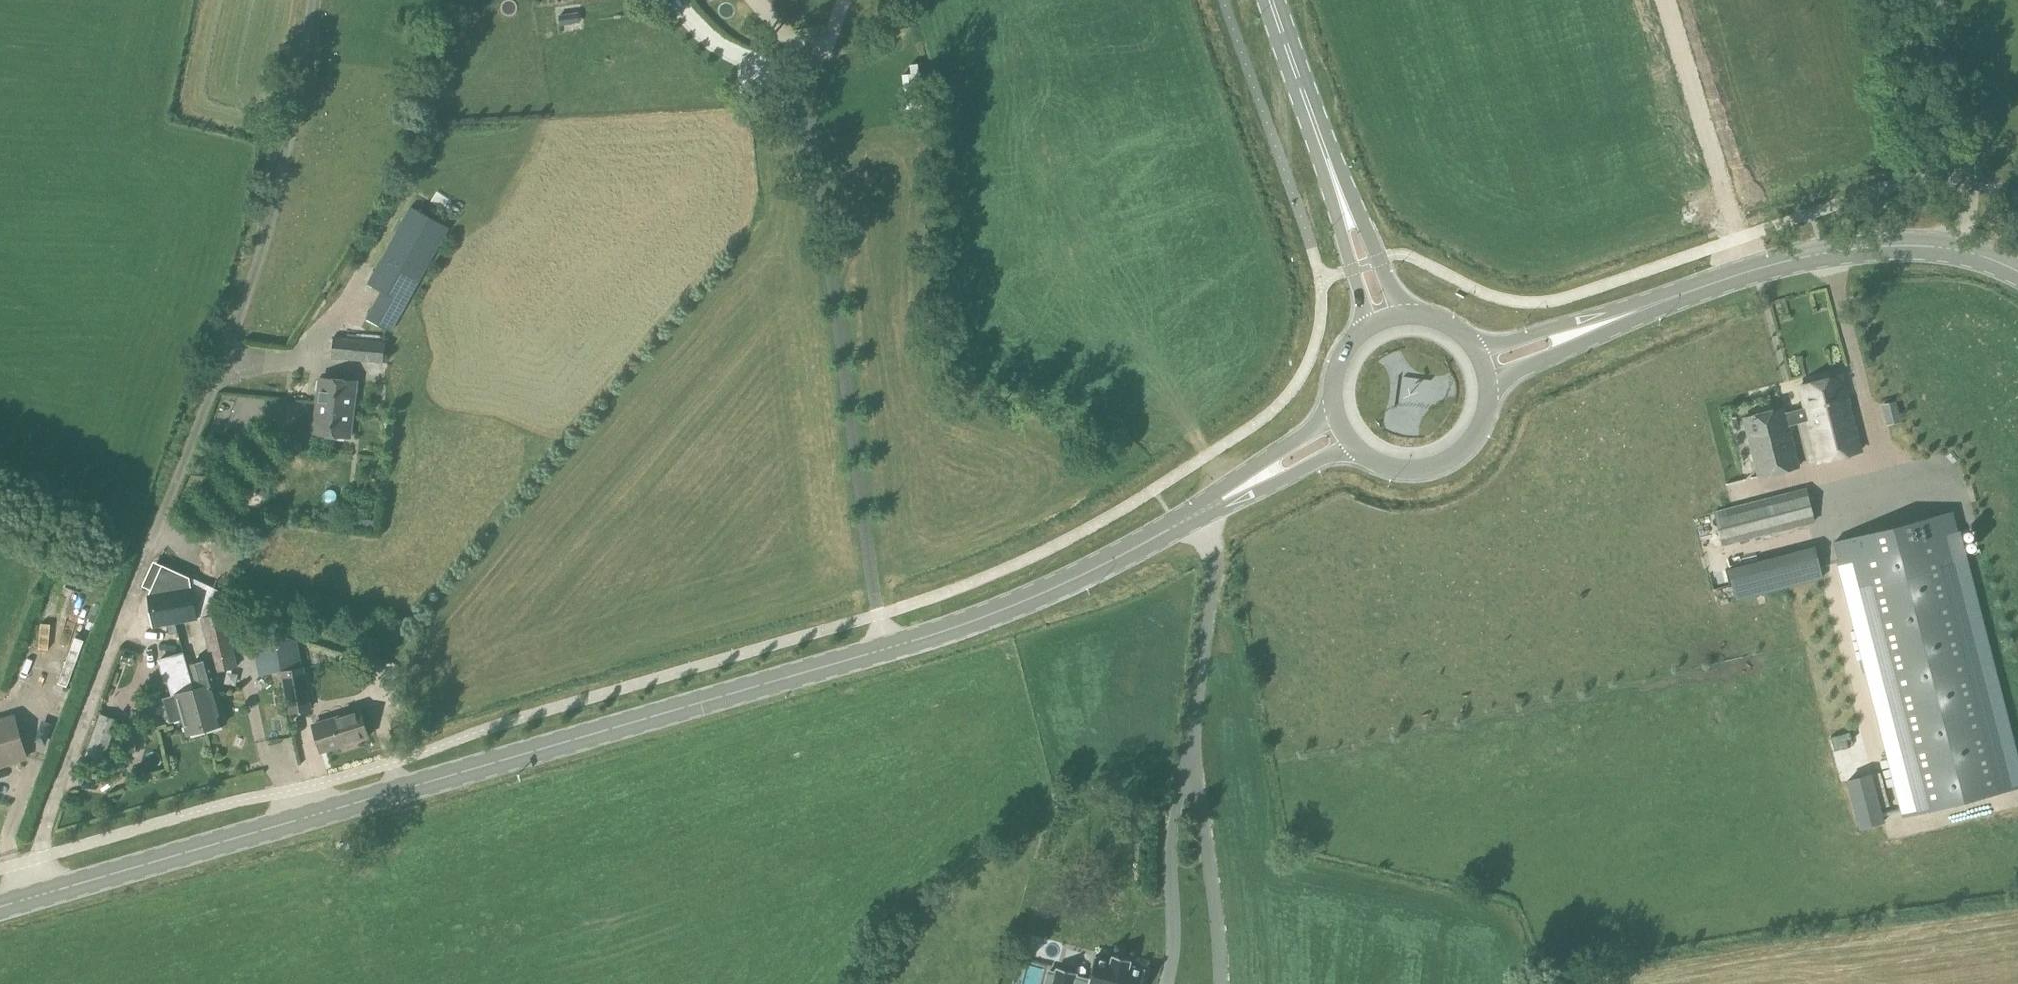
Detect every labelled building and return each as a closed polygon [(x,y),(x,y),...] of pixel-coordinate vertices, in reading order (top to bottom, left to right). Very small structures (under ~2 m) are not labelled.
[(571,24),(570,13),(559,15),(561,26),(571,24)] [(367,317),(392,332),(450,227),(411,206),(367,283),(381,291),(367,317)] [(386,341),(333,336),(332,358),(384,363),(386,341)] [(1842,375),(1800,386),(1806,408),(1787,413),(1785,405),(1742,417),(1758,477),(1801,466),(1789,423),(1808,418),(1819,459),(1861,448),(1842,375)] [(315,433),(351,437),(356,381),(321,377),(315,433)] [(1883,420),(1899,415),(1893,390),(1876,394),(1883,420)] [(1715,511),(1723,545),(1814,520),(1806,488),(1715,511)] [(1832,543),(1903,817),(2017,788),(2017,770),(1953,512),(1832,543)] [(374,529),(375,520),(357,518),(356,527),(374,529)] [(200,618),(191,576),(163,564),(148,594),(153,626),(200,618)] [(64,634),(73,608),(53,601),(44,627),(64,634)] [(283,629),(246,640),(254,672),(276,666),(273,656),(289,651),(283,629)] [(173,634),(151,637),(153,654),(176,651),(173,634)] [(189,672),(184,652),(159,660),(166,681),(172,679),(177,695),(165,699),(172,721),(184,718),(188,734),(207,728),(194,688),(195,688),(189,672)] [(311,708),(304,668),(283,672),(290,712),(311,708)] [(194,688),(207,728),(224,723),(209,674),(195,678),(198,687),(195,688),(194,688)] [(354,744),(353,741),(369,736),(361,710),(358,711),(357,706),(347,708),(349,713),(313,724),(319,744),(332,740),(334,746),(340,744),(340,745),(342,744),(343,747),(354,744)] [(85,755),(105,764),(120,721),(112,718),(100,713),(85,755)] [(27,758),(14,716),(0,720),(0,766),(27,758)] [(1146,970),(1129,965),(1131,959),(1114,955),(1112,961),(1096,956),(1089,980),(1076,976),(1077,973),(1058,967),(1056,973),(1050,971),(1046,983),(1142,983),(1146,970)]
